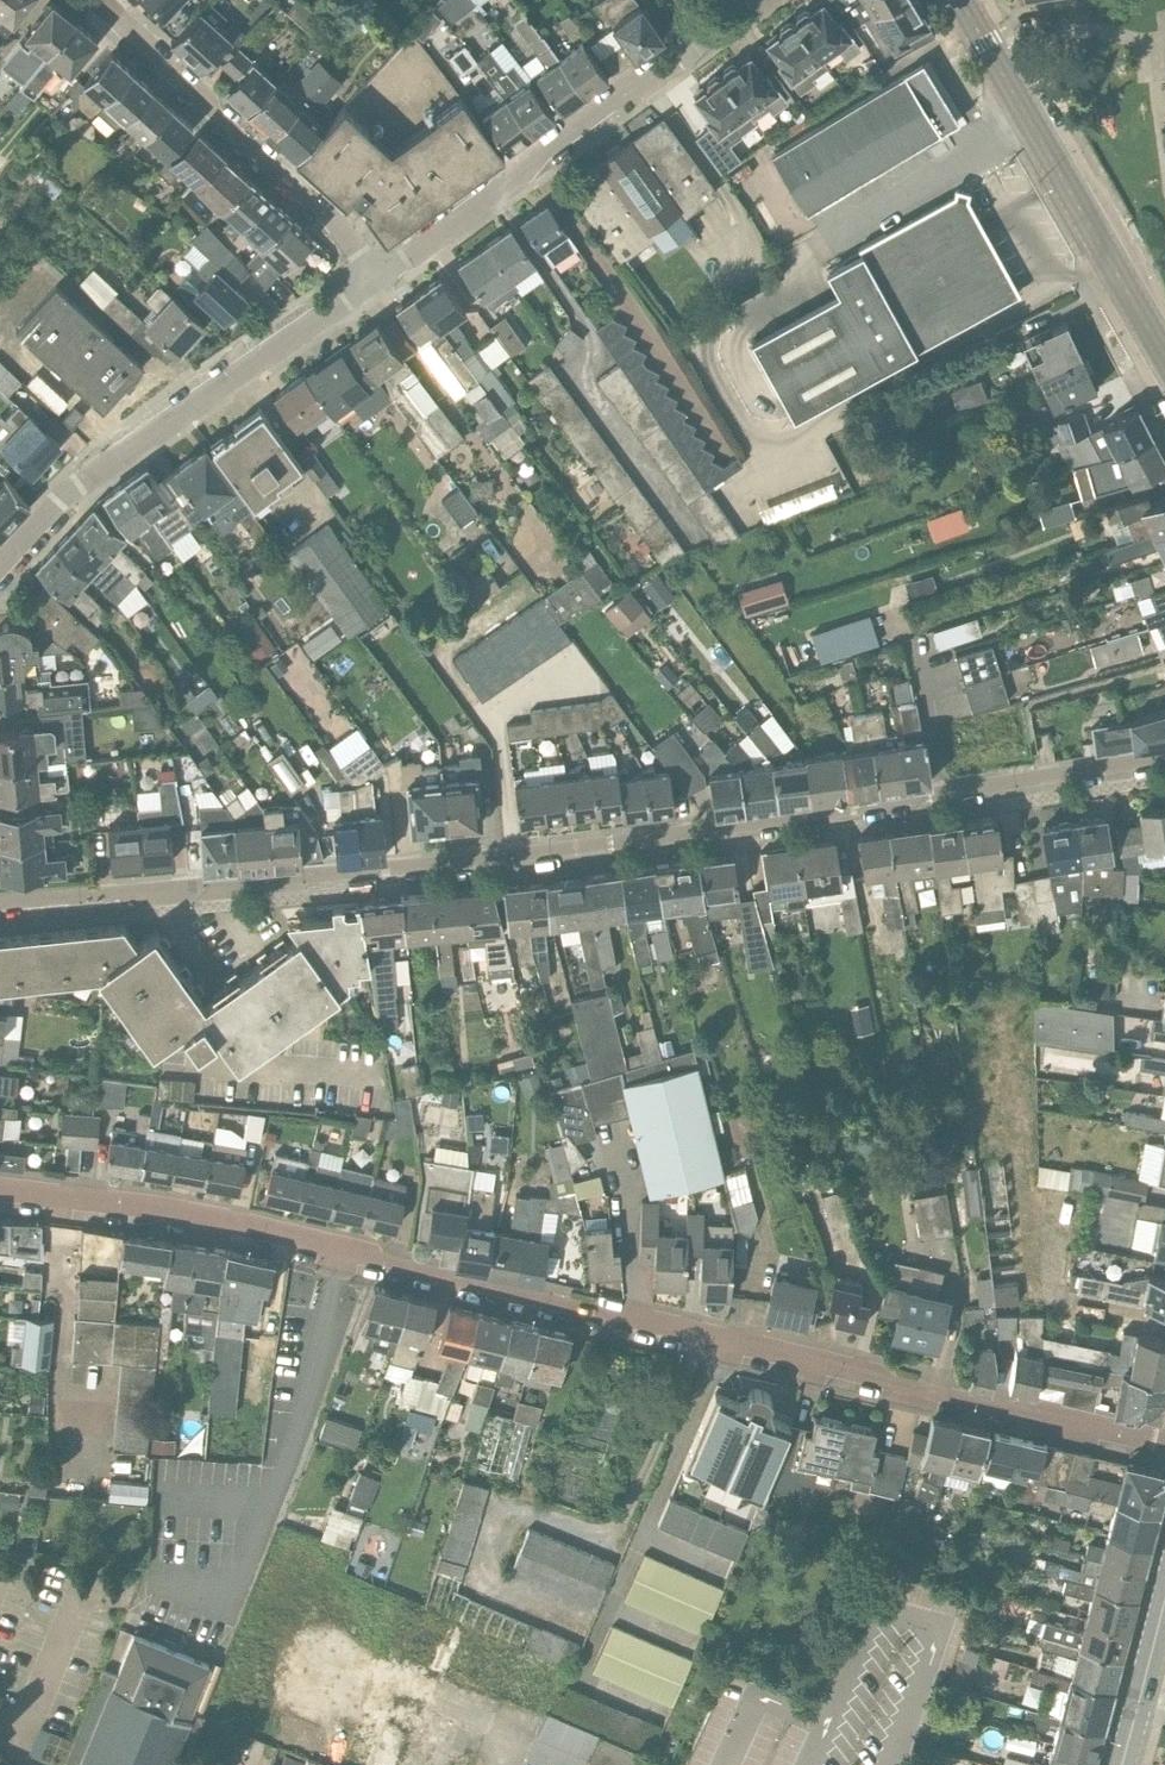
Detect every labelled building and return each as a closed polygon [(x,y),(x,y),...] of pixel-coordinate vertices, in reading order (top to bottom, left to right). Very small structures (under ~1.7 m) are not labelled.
[(6,32),(31,0),(0,0),(0,28),(6,32)] [(192,18),(179,5),(184,0),(145,0),(163,17),(158,22),(174,37),(192,18)] [(349,2),(362,12),(370,3),(366,0),(346,0),(349,2)] [(475,2),(473,0),(444,0),(439,5),(452,21),(475,2)] [(598,54),(613,74),(663,37),(635,0),(600,0),(597,3),(622,40),(612,46),(610,44),(598,54)] [(897,0),(831,0),(838,12),(850,28),(864,19),(865,20),(897,0)] [(911,51),(935,36),(914,0),(897,0),(865,20),(885,54),(893,50),(893,51),(907,43),(911,51)] [(4,105),(5,106),(21,87),(75,21),(52,2),(25,36),(36,46),(33,50),(31,48),(8,77),(9,77),(3,84),(13,94),(4,105)] [(366,16),(362,12),(349,2),(343,9),(358,25),(366,16)] [(846,60),(860,50),(839,20),(836,22),(822,2),(795,22),(828,68),(828,67),(828,66),(842,55),(846,60)] [(227,57),(237,46),(247,35),(232,22),(224,31),(201,8),(192,18),(174,37),(171,41),(200,68),(217,49),(227,57)] [(560,21),(568,33),(575,27),(567,15),(560,21)] [(58,63),(69,73),(97,39),(75,21),(21,87),(5,106),(17,117),(33,97),(34,98),(56,70),(54,68),(58,63)] [(816,82),(814,78),(828,68),(795,22),(767,42),(782,62),(779,63),(801,93),(816,82)] [(420,23),(414,29),(414,30),(423,42),(431,33),(420,23)] [(296,156),(296,157),(295,158),(345,203),(353,195),(368,209),(364,211),(385,240),(504,154),(423,42),(414,30),(296,156)] [(547,68),(536,75),(562,111),(585,95),(559,59),(541,33),(529,42),(547,68)] [(582,42),(559,59),(585,95),(608,78),(582,42)] [(468,73),(493,108),(483,115),(509,150),(532,134),(478,61),(465,44),(448,57),(464,77),(468,73)] [(225,91),(248,112),(277,81),(276,80),(253,59),(237,46),(227,57),(221,63),(237,78),(225,91)] [(83,83),(104,102),(133,72),(112,52),(83,83)] [(478,61),(532,134),(555,117),(529,83),(518,90),(490,52),(478,61)] [(769,109),(773,114),(787,103),(766,73),(763,75),(749,55),(722,75),(754,119),(769,109)] [(873,76),(882,69),(873,56),(865,63),(873,76)] [(277,81),(248,112),(272,134),(331,70),(318,59),(289,90),(277,78),(276,80),(277,81)] [(958,121),(923,64),(772,154),(807,214),(923,142),(926,146),(941,137),(938,133),(958,121)] [(272,134),(296,156),(326,124),(314,113),(343,82),(331,70),(272,134)] [(104,102),(124,120),(153,90),(133,72),(104,102)] [(708,81),(708,86),(694,96),(708,115),(706,117),(712,125),(695,137),(723,173),(740,159),(730,144),(742,135),(741,133),(756,122),(722,75),(720,77),(715,75),(708,81)] [(114,150),(126,156),(144,139),(173,109),(153,90),(124,120),(136,132),(131,138),(132,139),(129,143),(124,139),(114,150)] [(63,124),(77,131),(89,120),(91,117),(80,106),(63,124)] [(152,147),(164,158),(193,127),(173,109),(144,139),(126,156),(127,157),(129,156),(137,164),(152,147)] [(806,116),(801,109),(792,115),(797,122),(806,116)] [(681,219),(717,193),(677,138),(662,119),(568,188),(622,262),(658,236),(653,230),(677,213),(681,219)] [(89,120),(77,131),(92,139),(100,130),(89,120)] [(181,171),(198,187),(226,157),(200,133),(172,163),(170,161),(159,172),(170,184),(181,171)] [(198,187),(221,209),(249,179),(226,157),(198,187)] [(225,229),(218,236),(226,245),(270,199),(249,179),(221,209),(232,219),(224,227),(225,229)] [(794,418),(998,306),(1018,295),(1009,278),(962,192),(860,249),(862,252),(827,271),(839,293),(752,341),(787,405),(794,418)] [(251,239),(262,250),(291,218),(270,199),(226,245),(235,255),(242,247),(243,248),(251,239)] [(572,252),(578,248),(546,203),(521,220),(553,266),(572,252)] [(255,255),(245,266),(249,271),(265,287),(283,270),(296,255),(307,243),(312,237),(291,218),(262,250),(256,256),(255,255)] [(207,279),(193,293),(224,322),(246,298),(234,287),(249,271),(245,266),(235,255),(226,245),(218,237),(218,236),(206,223),(191,239),(210,257),(198,270),(207,279)] [(534,263),(510,228),(486,245),(510,279),(534,263)] [(497,289),(510,279),(486,245),(459,263),(490,308),(504,298),(497,289)] [(75,284),(99,300),(111,283),(87,267),(75,284)] [(454,320),(466,312),(441,277),(416,295),(448,340),(511,425),(512,425),(519,434),(529,426),(520,415),(522,414),(513,402),(515,400),(477,348),(473,350),(463,336),(465,334),(454,320)] [(56,285),(16,329),(103,409),(143,365),(56,285)] [(145,323),(166,343),(177,353),(203,325),(160,285),(146,300),(156,310),(145,323)] [(103,307),(130,332),(143,318),(116,294),(103,307)] [(487,444),(511,425),(448,340),(416,295),(396,308),(419,340),(429,332),(432,336),(428,339),(465,391),(464,392),(485,422),(476,429),(487,444)] [(525,345),(504,316),(490,326),(510,356),(525,345)] [(595,329),(604,341),(614,318),(613,317),(595,329)] [(613,355),(623,332),(626,325),(614,318),(604,341),(613,355)] [(412,370),(404,358),(417,349),(396,320),(383,330),(377,322),(349,342),(357,354),(358,353),(381,383),(382,383),(436,457),(463,436),(438,404),(426,413),(400,379),(412,370)] [(1038,377),(1082,357),(1066,323),(1051,330),(1048,324),(1020,338),(1038,377)] [(583,338),(572,329),(570,327),(556,345),(567,360),(583,338)] [(622,369),(633,346),(635,339),(623,332),(613,355),(619,364),(622,369)] [(632,383),(642,360),(645,353),(633,346),(622,369),(632,383)] [(352,404),(381,383),(358,353),(357,354),(346,362),(341,354),(308,378),(332,412),(334,416),(352,404)] [(1038,377),(1053,409),(1097,388),(1082,357),(1038,377)] [(0,360),(0,387),(8,395),(21,381),(0,360)] [(646,402),(656,379),(659,372),(646,366),(642,360),(632,383),(633,383),(640,394),(646,402)] [(633,383),(632,383),(622,369),(619,364),(608,372),(622,391),(633,383)] [(538,391),(557,377),(548,365),(529,379),(538,391)] [(36,371),(26,382),(57,411),(67,400),(36,371)] [(610,399),(622,391),(608,372),(596,380),(610,399)] [(305,374),(275,396),(302,433),(332,412),(308,378),(305,374)] [(547,403),(566,389),(557,377),(538,391),(547,403)] [(980,378),(951,390),(958,409),(987,398),(980,378)] [(655,415),(665,392),(668,386),(656,379),(646,402),(648,405),(655,415)] [(618,410),(640,394),(633,383),(622,391),(610,399),(618,410)] [(556,416),(575,402),(566,389),(547,403),(556,416)] [(664,428),(674,406),(678,399),(665,392),(655,415),(656,417),(664,428)] [(626,421),(648,405),(646,402),(640,394),(618,410),(626,421)] [(565,428),(584,414),(575,402),(556,416),(565,428)] [(1052,424),(1054,422),(1045,402),(1012,418),(1019,436),(1052,424)] [(656,417),(655,415),(648,405),(626,421),(634,432),(656,417)] [(0,414),(0,445),(32,474),(60,444),(18,406),(5,418),(0,414)] [(84,415),(75,406),(63,419),(72,428),(84,415)] [(673,441),(683,419),(687,412),(674,406),(664,428),(672,439),(673,441)] [(1117,456),(1156,444),(1137,407),(1098,427),(1113,457),(1116,455),(1117,456)] [(1054,422),(1052,424),(1058,444),(1090,432),(1083,411),(1054,422)] [(574,441),(593,427),(584,414),(565,428),(574,441)] [(212,448),(253,505),(280,486),(278,482),(301,464),(267,417),(244,434),(236,424),(234,426),(236,430),(212,448)] [(642,443),(664,428),(656,417),(634,432),(642,443)] [(682,454),(692,432),(695,425),(683,419),(673,441),(680,450),(682,454)] [(583,453),(602,439),(593,427),(574,441),(583,453)] [(651,455),(672,439),(664,428),(642,443),(651,455)] [(692,467),(701,445),(705,439),(692,432),(682,454),(688,461),(692,467)] [(592,465),(611,451),(602,439),(583,453),(592,465)] [(659,465),(680,450),(673,441),(672,439),(651,455),(659,465)] [(1133,486),(1145,479),(1144,476),(1164,465),(1164,461),(1156,444),(1117,456),(1133,486)] [(297,454),(326,496),(339,487),(310,445),(297,454)] [(701,480),(710,459),(714,452),(701,445),(692,467),(695,472),(701,480)] [(251,510),(235,488),(205,447),(175,468),(175,469),(162,479),(174,495),(173,495),(181,506),(195,496),(211,520),(226,508),(235,522),(239,519),(250,535),(262,525),(252,510),(251,510)] [(667,477),(688,461),(682,454),(680,450),(659,465),(667,477)] [(601,478),(621,464),(611,451),(592,465),(601,478)] [(723,466),(715,483),(743,464),(738,456),(723,466)] [(707,489),(715,483),(723,466),(710,459),(701,480),(703,484),(707,489)] [(675,488),(695,472),(692,467),(688,461),(667,477),(675,488)] [(610,490),(630,476),(621,464),(601,478),(610,490)] [(173,495),(170,498),(146,466),(124,482),(169,544),(170,543),(177,538),(193,526),(181,506),(173,495)] [(703,484),(701,480),(695,472),(675,488),(683,499),(703,484)] [(30,504),(0,476),(0,477),(0,536),(30,504)] [(619,503),(639,489),(630,476),(610,490),(619,503)] [(124,482),(103,497),(130,533),(137,527),(158,557),(172,546),(170,543),(169,544),(124,482)] [(691,510),(711,495),(707,489),(703,484),(683,499),(691,510)] [(442,500),(461,525),(478,513),(459,487),(442,500)] [(628,515),(648,501),(639,489),(619,503),(628,515)] [(699,521),(719,506),(711,495),(691,510),(699,521)] [(1164,526),(1164,497),(1151,504),(1146,495),(1124,502),(1105,507),(1110,523),(1123,519),(1142,512),(1145,519),(1128,525),(1131,533),(1118,538),(1120,545),(1124,544),(1164,526)] [(1039,509),(1044,526),(1075,516),(1070,500),(1039,509)] [(637,527),(657,513),(648,501),(628,515),(637,527)] [(117,544),(126,536),(94,505),(75,525),(136,582),(146,572),(117,544)] [(707,532),(726,517),(719,506),(699,521),(707,532)] [(646,540),(666,526),(657,513),(637,527),(646,540)] [(715,543),(734,529),(726,517),(707,532),(715,543)] [(388,607),(329,523),(288,553),(347,637),(388,607)] [(88,576),(117,603),(135,584),(136,582),(75,525),(57,545),(89,575),(88,576)] [(656,552),(675,538),(666,526),(646,540),(656,552)] [(1164,560),(1164,526),(1124,544),(1120,545),(1122,552),(1116,554),(1118,561),(1124,559),(1158,548),(1164,560)] [(656,552),(665,565),(684,551),(675,538),(656,552)] [(88,576),(89,575),(57,545),(37,566),(55,582),(69,598),(69,597),(97,624),(108,612),(80,585),(88,576)] [(481,568),(465,545),(448,558),(464,581),(481,568)] [(481,568),(464,581),(460,584),(474,604),(499,586),(485,565),(481,568)] [(543,598),(560,622),(603,598),(582,569),(543,598)] [(642,583),(651,597),(663,587),(654,574),(642,583)] [(1150,595),(1153,593),(1148,574),(1124,582),(1128,595),(1140,592),(1141,597),(1150,595)] [(780,582),(740,595),(746,615),(786,603),(780,582)] [(42,628),(65,646),(71,637),(87,650),(100,636),(44,586),(36,595),(31,590),(18,605),(43,627),(42,628)] [(625,588),(599,609),(625,636),(647,617),(625,588)] [(1164,622),(1164,589),(1158,591),(1153,593),(1150,595),(1155,609),(1131,617),(1130,611),(1100,620),(1106,639),(1164,622)] [(545,628),(546,627),(557,620),(541,599),(530,607),(545,628)] [(535,634),(545,628),(530,607),(519,614),(533,635),(535,634)] [(809,630),(818,660),(877,641),(868,612),(809,630)] [(524,642),(533,635),(519,614),(508,622),(522,643),(524,642)] [(1074,614),(1062,618),(1066,632),(1078,628),(1074,614)] [(977,616),(933,630),(938,648),(982,634),(977,616)] [(546,627),(561,648),(572,640),(557,620),(546,627)] [(40,669),(39,653),(69,650),(65,646),(42,628),(32,639),(31,630),(25,625),(19,622),(13,621),(6,621),(1,622),(0,623),(0,671),(36,667),(36,669),(40,669)] [(513,650),(522,643),(508,622),(497,629),(511,651),(513,650)] [(549,655),(561,648),(546,627),(545,628),(535,634),(549,655)] [(501,657),(511,651),(497,629),(486,637),(500,658),(501,657)] [(264,632),(247,643),(257,660),(275,648),(264,632)] [(538,663),(549,655),(535,634),(533,635),(524,642),(538,663)] [(490,665),(500,658),(486,637),(474,645),(489,666),(490,665)] [(527,671),(538,663),(524,642),(522,643),(513,650),(527,671)] [(964,683),(1000,672),(992,644),(956,655),(964,683)] [(478,673),(479,673),(489,666),(474,645),(463,652),(478,673)] [(516,678),(527,671),(513,650),(511,651),(501,657),(516,678)] [(467,681),(468,680),(478,673),(463,652),(452,660),(467,681)] [(284,672),(284,660),(280,654),(265,664),(275,678),(284,672)] [(504,686),(516,678),(501,657),(500,658),(490,665),(504,686)] [(864,708),(852,659),(839,662),(844,687),(849,686),(854,711),(864,708)] [(493,694),(504,686),(490,665),(489,666),(479,673),(493,694)] [(679,677),(667,665),(656,675),(667,687),(679,677)] [(42,683),(51,682),(51,669),(40,669),(36,669),(36,667),(0,671),(0,702),(43,698),(42,683)] [(972,710),(1009,699),(1000,672),(964,683),(972,710)] [(482,701),(493,694),(479,673),(478,673),(468,680),(482,701)] [(894,682),(896,701),(912,698),(910,679),(894,682)] [(210,703),(218,696),(208,684),(186,701),(196,714),(210,703)] [(142,687),(118,689),(120,704),(120,707),(154,703),(150,698),(142,687)] [(600,701),(609,726),(625,712),(611,693),(600,701)] [(89,694),(49,698),(50,711),(86,708),(90,708),(89,694)] [(229,707),(223,696),(221,694),(218,696),(210,703),(218,715),(229,707)] [(590,729),(609,726),(600,701),(586,703),(590,729)] [(576,730),(590,729),(586,703),(572,705),(576,730)] [(900,706),(906,740),(898,741),(904,785),(931,781),(923,737),(917,703),(900,706)] [(561,732),(576,730),(572,705),(558,707),(561,732)] [(770,761),(777,805),(811,800),(804,756),(789,758),(747,706),(734,716),(747,731),(765,753),(764,754),(770,761)] [(546,734),(561,732),(558,707),(543,709),(546,734)] [(508,739),(546,734),(543,709),(530,710),(532,721),(506,724),(508,739)] [(865,712),(877,790),(904,785),(898,741),(897,732),(887,734),(882,709),(865,712)] [(1164,743),(1164,709),(1128,720),(1091,726),(1096,754),(1164,743)] [(846,795),(877,790),(865,712),(849,715),(852,738),(845,739),(846,750),(842,750),(839,751),(846,795)] [(479,733),(472,724),(467,728),(473,738),(479,733)] [(49,759),(48,746),(57,745),(55,730),(50,727),(0,731),(0,764),(49,759)] [(652,746),(687,794),(706,783),(705,773),(673,731),(652,746)] [(744,810),(777,805),(770,761),(764,754),(765,753),(747,731),(737,740),(725,750),(723,752),(737,768),(744,810)] [(714,814),(744,810),(737,768),(723,752),(725,750),(714,738),(699,750),(716,770),(708,771),(714,814)] [(334,815),(338,859),(362,857),(355,788),(338,765),(331,756),(332,755),(324,742),(322,743),(313,750),(338,787),(341,814),(334,815)] [(273,756),(283,749),(278,743),(268,750),(273,756)] [(387,769),(369,743),(338,765),(355,788),(362,857),(386,855),(382,810),(376,811),(372,779),(387,769)] [(268,761),(290,792),(305,781),(283,749),(273,756),(268,761)] [(846,795),(839,751),(842,750),(841,749),(805,754),(805,756),(804,756),(811,800),(846,795)] [(441,764),(447,827),(481,823),(478,800),(478,778),(482,777),(479,754),(460,755),(459,762),(441,764)] [(196,765),(204,777),(216,769),(208,757),(196,765)] [(67,758),(49,759),(0,764),(0,794),(69,788),(67,760),(67,758)] [(421,759),(402,760),(405,786),(406,786),(410,807),(412,831),(447,827),(441,764),(422,765),(421,759)] [(614,819),(623,818),(617,771),(618,770),(618,769),(603,771),(602,765),(590,767),(591,772),(590,772),(596,813),(613,811),(614,819)] [(642,768),(643,770),(643,774),(644,773),(649,814),(674,811),(669,770),(655,772),(654,767),(642,768)] [(158,769),(159,779),(175,778),(174,768),(158,769)] [(570,816),(596,813),(590,772),(577,774),(576,769),(565,770),(570,816)] [(617,771),(623,818),(649,814),(644,773),(643,774),(629,775),(629,769),(618,770),(617,771)] [(545,819),(570,816),(565,770),(554,771),(555,777),(540,779),(545,819)] [(519,823),(545,819),(540,779),(526,780),(525,775),(513,777),(519,823)] [(137,822),(141,863),(173,860),(169,822),(183,820),(176,783),(175,778),(159,779),(161,806),(137,808),(138,822),(137,822)] [(238,869),(269,866),(265,823),(264,806),(262,806),(247,785),(223,802),(224,803),(223,804),(234,820),(235,826),(238,869)] [(108,797),(93,798),(94,810),(108,809),(108,797)] [(314,826),(298,803),(264,806),(265,823),(269,866),(324,861),(314,826)] [(204,872),(238,869),(235,826),(234,820),(223,804),(200,805),(201,827),(200,827),(204,872)] [(54,839),(53,826),(62,825),(62,824),(70,824),(69,807),(0,814),(0,845),(54,839)] [(1164,846),(1164,807),(1141,811),(1143,824),(1117,829),(1124,871),(1143,873),(1139,851),(1164,846)] [(1012,853),(1003,854),(997,816),(961,821),(967,864),(972,863),(978,908),(974,909),(975,922),(1005,918),(1002,888),(1014,887),(1019,923),(1038,920),(1032,879),(1032,877),(1014,881),(1012,853)] [(1123,867),(1113,866),(1105,817),(1074,822),(1084,877),(1082,892),(1122,893),(1123,867)] [(951,885),(948,867),(967,864),(961,821),(929,826),(935,867),(941,913),(963,909),(960,884),(951,885)] [(111,866),(141,863),(137,822),(107,825),(111,866)] [(1082,892),(1084,877),(1074,822),(1043,827),(1050,874),(1032,877),(1032,879),(1038,920),(1039,920),(1041,933),(1060,930),(1057,912),(1080,909),(1082,892)] [(937,885),(935,867),(929,826),(889,832),(904,925),(905,925),(903,912),(918,909),(914,888),(937,885)] [(887,927),(904,925),(889,832),(858,837),(864,877),(881,875),(884,893),(881,894),(887,927)] [(0,845),(0,863),(1,876),(73,869),(71,853),(55,853),(54,839),(0,845)] [(803,891),(840,885),(833,841),(795,846),(803,891)] [(805,903),(803,891),(795,846),(761,852),(766,887),(752,889),(755,899),(766,941),(776,939),(770,899),(786,896),(788,906),(805,903)] [(738,902),(737,893),(732,856),(698,861),(703,898),(704,898),(705,902),(706,908),(705,908),(709,921),(740,916),(749,972),(774,969),(766,941),(755,899),(738,902)] [(700,963),(719,957),(709,921),(705,908),(706,908),(705,902),(704,898),(703,898),(698,861),(653,867),(659,905),(660,909),(664,909),(685,906),(686,911),(683,912),(696,955),(698,955),(700,963)] [(664,909),(660,909),(659,905),(653,867),(620,872),(626,914),(627,914),(630,933),(637,964),(652,961),(645,931),(667,927),(664,909)] [(588,876),(594,922),(603,970),(606,970),(607,981),(619,979),(607,917),(626,914),(620,872),(588,876)] [(1125,885),(1140,885),(1140,873),(1126,873),(1125,885)] [(591,987),(602,985),(606,984),(603,970),(594,922),(588,876),(547,882),(551,923),(559,922),(559,924),(577,921),(591,987)] [(552,925),(559,924),(559,922),(551,923),(547,882),(525,884),(528,922),(536,960),(535,961),(540,979),(550,978),(548,961),(546,936),(554,936),(552,925)] [(519,962),(535,961),(536,960),(528,922),(525,884),(486,888),(509,966),(512,966),(513,966),(504,930),(516,929),(519,962)] [(487,969),(509,966),(486,888),(458,891),(462,928),(463,933),(494,931),(494,938),(484,938),(487,969)] [(450,935),(463,933),(462,928),(458,891),(429,894),(433,931),(434,936),(435,936),(438,962),(441,979),(442,979),(445,992),(458,990),(456,973),(454,973),(450,935)] [(839,895),(847,933),(863,930),(856,892),(839,895)] [(405,939),(434,936),(433,931),(429,894),(401,896),(404,934),(405,939)] [(385,1014),(397,1012),(395,994),(397,994),(392,940),(405,939),(404,934),(401,896),(388,898),(360,902),(371,967),(369,967),(377,1015),(385,1014)] [(371,967),(360,902),(317,906),(318,918),(302,919),(303,933),(287,944),(282,937),(274,943),(277,947),(267,954),(265,950),(256,956),(261,963),(240,978),(235,971),(227,977),(229,981),(221,987),(212,994),(214,997),(207,1002),(204,1003),(197,994),(204,989),(198,980),(194,983),(188,974),(191,971),(185,962),(178,967),(164,947),(171,942),(164,933),(161,936),(157,930),(137,944),(123,925),(0,937),(0,986),(100,976),(152,1050),(183,1028),(196,1048),(216,1034),(238,1065),(263,1046),(349,985),(348,975),(359,974),(358,968),(369,967),(371,967)] [(476,978),(470,946),(458,948),(460,969),(462,969),(463,980),(476,978)] [(514,979),(512,966),(509,966),(487,969),(488,983),(514,979)] [(1095,978),(1095,996),(1110,995),(1110,978),(1095,978)] [(608,991),(604,992),(609,1012),(613,1011),(624,1009),(619,988),(608,991)] [(33,1066),(34,1057),(18,1054),(20,1037),(3,1035),(6,1013),(7,1013),(10,1008),(11,998),(10,994),(10,991),(0,990),(0,1062),(33,1066)] [(590,1077),(623,1067),(609,1012),(604,992),(570,999),(590,1077)] [(1075,1004),(1095,1008),(1097,997),(1076,996),(1075,1004)] [(493,1002),(482,1003),(483,1014),(495,1012),(493,1002)] [(1095,1008),(1075,1004),(1053,1002),(1035,1004),(1035,1041),(1113,1052),(1113,1011),(1095,1008)] [(636,1029),(642,1050),(645,1061),(662,1056),(658,1041),(649,1008),(641,1011),(644,1027),(636,1029)] [(389,1035),(385,1014),(377,1015),(381,1037),(389,1035)] [(1162,1017),(1153,1016),(1151,1036),(1164,1039),(1164,1018),(1162,1017)] [(671,1038),(658,1041),(662,1056),(675,1053),(671,1038)] [(630,1112),(650,1193),(711,1179),(725,1175),(694,1047),(675,1053),(662,1056),(645,1061),(623,1067),(590,1077),(581,1080),(593,1121),(630,1112)] [(503,1059),(497,1061),(501,1072),(536,1064),(533,1052),(514,1057),(512,1051),(502,1053),(503,1059)] [(1164,1072),(1164,1060),(1151,1057),(1148,1070),(1164,1072)] [(945,1060),(947,1071),(961,1069),(959,1058),(945,1060)] [(401,1065),(407,1095),(422,1091),(416,1062),(401,1065)] [(16,1092),(19,1074),(0,1071),(0,1090),(16,1092)] [(543,1090),(537,1072),(519,1078),(525,1096),(543,1090)] [(469,1084),(469,1074),(460,1074),(460,1084),(469,1084)] [(562,1074),(546,1078),(549,1088),(565,1084),(562,1074)] [(95,1103),(124,1106),(126,1081),(98,1079),(95,1103)] [(561,1140),(562,1142),(571,1172),(587,1158),(575,1142),(597,1136),(593,1121),(581,1080),(548,1089),(559,1132),(561,1140)] [(444,1088),(441,1104),(457,1108),(460,1091),(444,1088)] [(415,1133),(410,1097),(394,1099),(397,1119),(388,1118),(383,1138),(415,1133)] [(150,1113),(151,1113),(140,1171),(172,1177),(179,1134),(181,1135),(182,1132),(159,1127),(163,1099),(155,1098),(153,1098),(150,1113)] [(1164,1132),(1164,1117),(1127,1110),(1124,1123),(1164,1132)] [(63,1111),(60,1145),(98,1148),(100,1115),(63,1111)] [(112,1126),(105,1165),(140,1171),(151,1113),(150,1113),(139,1111),(135,1131),(112,1126)] [(244,1136),(259,1139),(264,1114),(249,1112),(244,1136)] [(379,1132),(382,1117),(355,1112),(353,1127),(379,1132)] [(485,1128),(483,1112),(466,1114),(468,1130),(485,1128)] [(276,1145),(279,1132),(268,1130),(266,1143),(276,1145)] [(179,1134),(172,1177),(205,1183),(212,1140),(181,1135),(179,1134)] [(212,1140),(205,1183),(239,1189),(246,1146),(212,1140)] [(576,1192),(574,1183),(571,1172),(562,1142),(545,1147),(554,1179),(549,1180),(552,1197),(556,1196),(576,1192)] [(309,1160),(298,1204),(330,1211),(340,1168),(320,1163),(323,1148),(312,1146),(309,1160)] [(23,1169),(25,1153),(0,1150),(0,1166),(23,1169)] [(275,1151),(264,1196),(298,1204),(309,1160),(275,1151)] [(455,1264),(457,1265),(464,1225),(470,1185),(471,1185),(474,1167),(423,1158),(426,1177),(418,1226),(427,1228),(426,1236),(459,1241),(455,1264)] [(977,1164),(991,1279),(994,1305),(1024,1303),(1024,1301),(1006,1160),(977,1164)] [(340,1168),(330,1211),(363,1219),(373,1175),(374,1176),(374,1174),(341,1166),(340,1168)] [(1145,1201),(1148,1179),(1111,1172),(1082,1166),(1082,1168),(1070,1166),(1066,1187),(1106,1196),(1106,1195),(1137,1200),(1145,1201)] [(406,1183),(374,1176),(373,1175),(363,1219),(396,1227),(406,1183)] [(600,1175),(574,1183),(576,1192),(577,1197),(604,1190),(600,1175)] [(824,1183),(827,1193),(837,1190),(834,1181),(824,1183)] [(457,1265),(487,1270),(494,1230),(494,1229),(495,1229),(495,1227),(490,1227),(495,1189),(471,1185),(470,1185),(464,1225),(457,1265)] [(821,1194),(833,1229),(851,1224),(839,1189),(837,1190),(827,1193),(821,1194)] [(677,1200),(677,1190),(667,1190),(667,1200),(677,1200)] [(913,1196),(920,1239),(953,1233),(946,1191),(913,1196)] [(559,1209),(579,1205),(577,1197),(576,1192),(556,1196),(559,1209)] [(516,1194),(510,1231),(495,1229),(494,1229),(494,1230),(487,1270),(518,1276),(525,1233),(531,1196),(530,1196),(516,1194)] [(531,1196),(525,1233),(518,1276),(541,1280),(548,1238),(540,1236),(546,1195),(530,1194),(530,1196),(531,1196)] [(731,1201),(738,1228),(750,1233),(757,1217),(752,1197),(731,1201)] [(1153,1250),(1153,1251),(1164,1253),(1164,1205),(1145,1201),(1137,1200),(1135,1215),(1156,1219),(1150,1249),(1153,1250)] [(685,1285),(686,1273),(687,1233),(686,1233),(657,1232),(659,1202),(642,1201),(639,1262),(655,1263),(653,1284),(669,1284),(670,1287),(679,1287),(682,1285),(685,1285)] [(687,1233),(686,1273),(700,1273),(699,1294),(714,1295),(715,1298),(725,1298),(727,1296),(730,1296),(733,1243),(703,1242),(704,1213),(687,1212),(686,1233),(687,1233)] [(41,1257),(42,1223),(0,1221),(0,1252),(41,1257)] [(611,1225),(585,1227),(589,1275),(621,1272),(620,1255),(613,1255),(611,1225)] [(165,1271),(166,1271),(171,1242),(122,1235),(118,1264),(125,1265),(124,1275),(142,1278),(143,1268),(165,1271)] [(167,1357),(173,1303),(190,1306),(191,1298),(198,1246),(171,1242),(166,1271),(165,1271),(159,1322),(161,1322),(158,1356),(163,1356),(167,1357)] [(219,1333),(222,1309),(224,1296),(230,1251),(227,1250),(198,1246),(191,1298),(190,1306),(188,1330),(215,1333),(219,1333)] [(262,1290),(267,1290),(274,1262),(230,1251),(224,1296),(222,1309),(219,1333),(215,1333),(209,1394),(237,1397),(243,1335),(244,1335),(246,1316),(255,1318),(262,1290)] [(890,1280),(889,1280),(882,1308),(899,1312),(893,1334),(936,1344),(947,1296),(938,1294),(944,1271),(894,1259),(890,1280)] [(41,1289),(41,1272),(24,1269),(21,1286),(41,1289)] [(812,1325),(815,1308),(811,1307),(817,1282),(776,1273),(767,1314),(812,1325)] [(864,1280),(835,1273),(829,1299),(839,1302),(834,1319),(863,1326),(870,1299),(860,1296),(864,1280)] [(1077,1291),(1164,1309),(1164,1278),(1147,1274),(1147,1275),(1123,1279),(1122,1281),(1081,1274),(1080,1275),(1077,1291)] [(980,1305),(966,1307),(973,1362),(968,1385),(991,1390),(996,1367),(994,1346),(986,1344),(984,1327),(997,1325),(996,1316),(996,1315),(994,1305),(991,1279),(991,1280),(977,1281),(980,1305)] [(376,1344),(393,1348),(399,1335),(409,1295),(374,1287),(350,1349),(363,1354),(373,1329),(379,1330),(376,1344)] [(159,1322),(115,1319),(117,1297),(79,1294),(77,1316),(74,1316),(71,1358),(95,1360),(122,1361),(156,1365),(157,1356),(158,1356),(161,1322),(159,1322)] [(436,1302),(409,1295),(399,1335),(393,1348),(390,1360),(417,1367),(430,1325),(436,1302)] [(467,1355),(468,1355),(469,1353),(479,1313),(449,1305),(444,1328),(438,1348),(454,1352),(452,1358),(448,1356),(439,1381),(425,1377),(415,1412),(443,1420),(467,1355)] [(469,1411),(481,1415),(489,1385),(504,1319),(479,1313),(469,1353),(468,1355),(484,1359),(469,1411)] [(12,1342),(10,1363),(48,1367),(53,1319),(14,1314),(14,1320),(24,1321),(22,1343),(12,1342)] [(1042,1356),(1043,1335),(1043,1314),(1041,1314),(1023,1314),(1020,1314),(1021,1335),(1028,1335),(1028,1354),(1017,1352),(1009,1388),(1035,1394),(1042,1356)] [(1016,1315),(996,1315),(996,1316),(997,1325),(998,1337),(1017,1336),(1016,1315)] [(524,1382),(527,1383),(541,1328),(504,1319),(489,1385),(481,1415),(484,1416),(496,1378),(512,1382),(516,1368),(527,1371),(524,1382)] [(552,1377),(558,1378),(569,1335),(541,1328),(527,1383),(549,1389),(552,1377)] [(1076,1342),(1072,1362),(1164,1379),(1164,1338),(1136,1333),(1132,1353),(1076,1342)] [(1035,1394),(1093,1407),(1099,1381),(1121,1381),(1114,1412),(1137,1417),(1164,1399),(1164,1379),(1072,1362),(1042,1356),(1035,1394)] [(415,1412),(425,1377),(415,1374),(407,1373),(405,1380),(398,1408),(415,1412)] [(735,1401),(715,1392),(680,1475),(758,1510),(768,1487),(786,1447),(790,1427),(791,1426),(775,1419),(770,1404),(773,1397),(773,1396),(772,1395),(770,1394),(767,1392),(764,1390),(760,1389),(757,1388),(756,1388),(754,1387),(753,1387),(752,1388),(749,1395),(735,1401)] [(43,1414),(45,1394),(30,1392),(28,1412),(43,1414)] [(542,1406),(535,1404),(519,1399),(513,1417),(490,1411),(475,1466),(518,1478),(533,1425),(537,1426),(542,1406)] [(332,1437),(338,1420),(327,1416),(320,1437),(331,1441),(331,1440),(332,1437)] [(786,1447),(768,1487),(790,1492),(792,1483),(812,1488),(813,1484),(817,1465),(834,1469),(845,1423),(815,1416),(811,1432),(804,1430),(790,1427),(786,1447)] [(906,1457),(909,1458),(907,1463),(921,1466),(922,1461),(933,1464),(927,1478),(923,1476),(916,1494),(928,1499),(933,1502),(947,1474),(950,1467),(961,1425),(933,1419),(928,1435),(913,1431),(906,1457)] [(909,1458),(906,1457),(871,1448),(875,1429),(845,1423),(834,1469),(852,1473),(850,1485),(898,1497),(906,1463),(907,1463),(909,1458)] [(977,1475),(984,1455),(989,1432),(961,1425),(950,1467),(947,1474),(968,1479),(967,1482),(974,1484),(977,1475)] [(1022,1477),(1037,1481),(1046,1445),(994,1433),(983,1481),(1017,1489),(1020,1478),(1022,1478),(1022,1477)] [(151,1451),(175,1453),(176,1438),(152,1437),(151,1451)] [(1046,1484),(1046,1483),(1051,1484),(1061,1448),(1046,1445),(1037,1481),(1037,1482),(1046,1484)] [(1065,1488),(1068,1477),(1075,1452),(1061,1448),(1051,1484),(1065,1488)] [(1117,1501),(1158,1511),(1164,1484),(1164,1478),(1161,1472),(1126,1463),(1120,1489),(1068,1477),(1065,1488),(1084,1492),(1117,1501)] [(360,1471),(349,1501),(367,1508),(378,1478),(360,1471)] [(47,1479),(32,1478),(30,1493),(46,1494),(47,1479)] [(460,1492),(485,1500),(489,1487),(464,1479),(460,1492)] [(1043,1498),(1112,1515),(1107,1532),(1150,1544),(1158,1511),(1117,1501),(1084,1492),(1065,1488),(1051,1484),(1046,1483),(1046,1484),(1043,1498)] [(19,1494),(3,1491),(1,1506),(16,1508),(19,1494)] [(456,1505),(481,1513),(485,1500),(460,1492),(456,1505)] [(701,1512),(670,1498),(658,1524),(690,1538),(701,1512)] [(452,1518),(477,1526),(481,1513),(456,1505),(452,1518)] [(447,1531),(473,1539),(477,1526),(452,1518),(447,1531)] [(422,1535),(425,1523),(411,1519),(407,1531),(422,1535)] [(747,1533),(716,1519),(704,1545),(735,1559),(747,1533)] [(532,1556),(542,1532),(529,1527),(519,1551),(532,1556)] [(443,1544),(469,1552),(473,1539),(447,1531),(443,1544)] [(544,1561),(554,1537),(542,1532),(532,1556),(544,1561)] [(1089,1542),(1085,1554),(1085,1555),(1143,1570),(1150,1544),(1107,1532),(1104,1546),(1089,1542)] [(35,1552),(37,1535),(18,1533),(16,1550),(35,1552)] [(1070,1540),(1052,1535),(1050,1546),(1068,1551),(1070,1540)] [(557,1566),(566,1543),(554,1537),(544,1561),(557,1566)] [(569,1572),(579,1548),(566,1543),(557,1566),(569,1572)] [(439,1557),(465,1565),(469,1552),(443,1544),(439,1557)] [(910,1546),(903,1564),(917,1569),(924,1551),(910,1546)] [(581,1577),(591,1553),(579,1548),(569,1572),(581,1577)] [(510,1575),(522,1580),(532,1556),(519,1551),(510,1575)] [(594,1582),(603,1558),(591,1553),(581,1577),(594,1582)] [(657,1558),(644,1553),(634,1576),(647,1582),(657,1558)] [(1035,1569),(1049,1574),(1136,1596),(1143,1570),(1085,1555),(1081,1567),(1039,1556),(1035,1569)] [(522,1580),(534,1585),(544,1561),(532,1556),(522,1580)] [(435,1570),(461,1578),(465,1565),(439,1557),(435,1570)] [(594,1582),(606,1588),(616,1564),(603,1558),(594,1582)] [(660,1588),(671,1565),(657,1558),(647,1582),(660,1588)] [(367,1575),(372,1564),(360,1559),(355,1570),(367,1575)] [(534,1585),(547,1590),(557,1566),(544,1561),(534,1585)] [(674,1594),(684,1571),(671,1565),(660,1588),(674,1594)] [(547,1590),(559,1596),(569,1572),(557,1566),(547,1590)] [(447,1614),(457,1591),(461,1578),(435,1570),(425,1605),(447,1614)] [(674,1594),(687,1600),(698,1577),(684,1571),(674,1594)] [(559,1596),(571,1601),(581,1577),(569,1572),(559,1596)] [(1090,1597),(1085,1618),(1128,1629),(1136,1596),(1049,1574),(1046,1585),(1090,1597)] [(623,1600),(636,1606),(647,1582),(634,1576),(623,1600)] [(571,1601),(584,1606),(594,1582),(581,1577),(571,1601)] [(698,1577),(687,1600),(701,1606),(711,1583),(698,1577)] [(594,1582),(584,1606),(596,1611),(606,1588),(594,1582)] [(650,1612),(660,1588),(647,1582),(636,1606),(650,1612)] [(711,1583),(701,1606),(713,1612),(724,1588),(711,1583)] [(660,1588),(650,1612),(663,1618),(674,1594),(660,1588)] [(460,1619),(470,1597),(457,1591),(447,1614),(460,1619)] [(1003,1596),(986,1592),(983,1602),(1000,1607),(1003,1596)] [(687,1600),(674,1594),(663,1618),(677,1624),(687,1600)] [(472,1625),(482,1602),(470,1597),(460,1619),(472,1625)] [(677,1624),(690,1630),(701,1606),(687,1600),(677,1624)] [(484,1630),(494,1607),(482,1602),(472,1625),(484,1630)] [(713,1612),(701,1606),(690,1630),(703,1635),(713,1612)] [(497,1635),(507,1612),(494,1607),(484,1630),(497,1635)] [(509,1640),(519,1617),(507,1612),(497,1635),(509,1640)] [(522,1646),(532,1622),(519,1617),(509,1640),(522,1646)] [(1055,1639),(1121,1656),(1128,1629),(1085,1618),(1082,1630),(1046,1620),(1042,1634),(1046,1635),(1045,1636),(1055,1639)] [(535,1650),(544,1627),(532,1622),(522,1646),(525,1647),(525,1645),(535,1650)] [(603,1648),(615,1653),(625,1631),(612,1626),(603,1648)] [(547,1655),(556,1633),(544,1627),(535,1650),(547,1655)] [(205,1715),(192,1710),(211,1663),(133,1631),(116,1673),(103,1668),(63,1764),(185,1764),(205,1715)] [(628,1659),(638,1637),(625,1631),(615,1653),(628,1659)] [(559,1660),(569,1638),(556,1633),(547,1655),(559,1660)] [(1069,1676),(1113,1688),(1121,1656),(1055,1639),(1045,1636),(1042,1650),(1054,1653),(1049,1669),(1070,1675),(1069,1676)] [(642,1665),(652,1643),(638,1637),(628,1659),(642,1665)] [(581,1643),(569,1638),(559,1660),(572,1666),(581,1643)] [(655,1671),(665,1649),(652,1643),(642,1665),(655,1671)] [(615,1653),(603,1648),(593,1670),(605,1675),(615,1653)] [(665,1649),(655,1671),(669,1678),(679,1655),(665,1649)] [(618,1681),(628,1659),(615,1653),(605,1675),(618,1681)] [(679,1655),(669,1678),(681,1683),(691,1661),(679,1655)] [(628,1659),(618,1681),(632,1687),(642,1665),(628,1659)] [(632,1687),(645,1693),(655,1671),(642,1665),(632,1687)] [(1033,1683),(1052,1688),(1046,1712),(1061,1715),(1060,1717),(1103,1727),(1113,1688),(1069,1676),(1070,1675),(1049,1669),(1038,1666),(1033,1683)] [(669,1678),(655,1671),(645,1693),(659,1699),(669,1678)] [(669,1678),(659,1699),(671,1705),(681,1683),(669,1678)] [(569,1720),(582,1692),(569,1686),(555,1714),(561,1717),(569,1720)] [(582,1727),(596,1697),(582,1692),(569,1720),(574,1723),(582,1727)] [(596,1733),(609,1703),(596,1697),(582,1727),(587,1728),(596,1733)] [(609,1739),(623,1709),(609,1703),(596,1733),(600,1734),(609,1739)] [(1050,1722),(1057,1723),(1050,1750),(1094,1761),(1103,1727),(1060,1717),(1061,1715),(1046,1712),(1028,1707),(1024,1722),(1048,1729),(1050,1722)] [(623,1745),(637,1715),(623,1709),(609,1739),(612,1740),(623,1745)] [(537,1736),(550,1742),(561,1717),(555,1714),(547,1711),(544,1719),(537,1736)] [(636,1751),(650,1721),(637,1715),(623,1745),(625,1746),(636,1751)] [(561,1717),(550,1742),(563,1747),(574,1723),(569,1720),(561,1717)] [(638,1752),(651,1758),(664,1727),(650,1721),(636,1751),(638,1752)] [(574,1723),(563,1747),(576,1753),(587,1728),(582,1727),(574,1723)] [(587,1728),(576,1753),(588,1758),(589,1759),(600,1734),(596,1733),(587,1728)] [(600,1734),(589,1759),(589,1761),(588,1761),(598,1764),(602,1764),(612,1740),(609,1739),(600,1734)] [(602,1764),(617,1764),(625,1746),(623,1745),(612,1740),(602,1764)] [(617,1764),(632,1764),(638,1752),(636,1751),(625,1746),(617,1764)] [(0,1750),(0,1764),(10,1764),(0,1750)] [(1094,1761),(1050,1750),(1047,1764),(1028,1761),(1006,1755),(1004,1761),(986,1756),(985,1761),(984,1763),(994,1764),(1093,1764),(1094,1761)] [(632,1764),(648,1764),(651,1758),(638,1752),(632,1764)] [(285,1755),(281,1764),(304,1764),(305,1762),(285,1755)]
